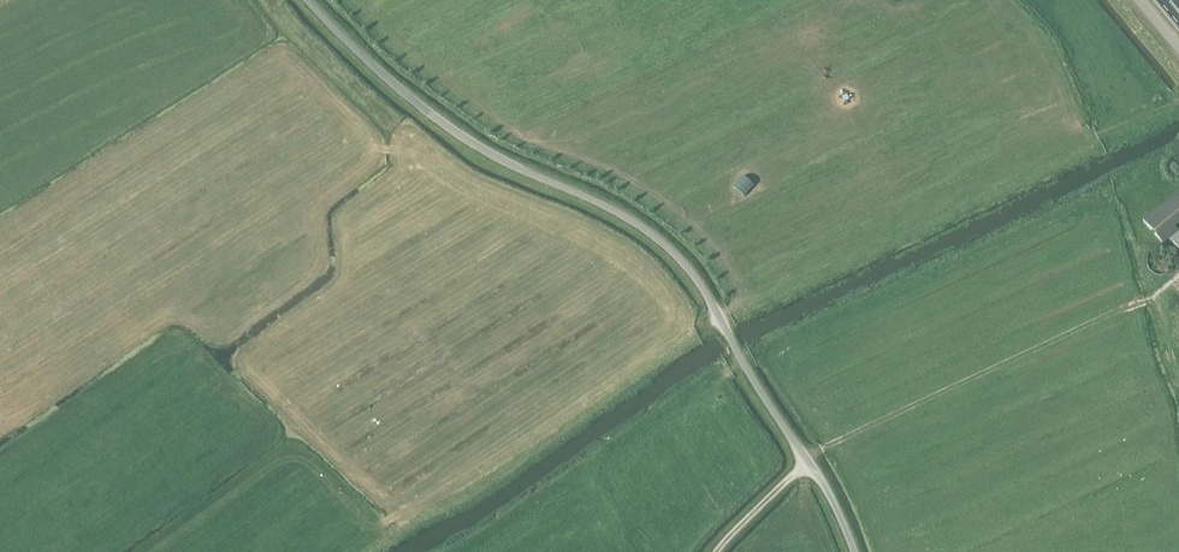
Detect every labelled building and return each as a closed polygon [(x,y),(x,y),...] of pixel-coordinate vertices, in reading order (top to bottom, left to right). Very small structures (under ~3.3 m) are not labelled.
[(1168,238),(1177,231),(1174,227),(1178,223),(1178,191),(1143,221),(1162,244),(1168,238)] [(1168,238),(1178,251),(1178,231),(1178,232),(1177,231),(1168,238)] [(1172,263),(1172,262),(1172,257),(1170,254),(1168,252),(1164,249),(1159,247),(1155,247),(1152,248),(1149,250),(1147,252),(1145,254),(1143,257),(1143,262),(1143,267),(1144,269),(1146,272),(1148,274),(1151,276),(1154,277),(1157,277),(1161,277),(1163,276),(1166,275),(1168,273),(1169,271),(1171,268),(1172,263)]
